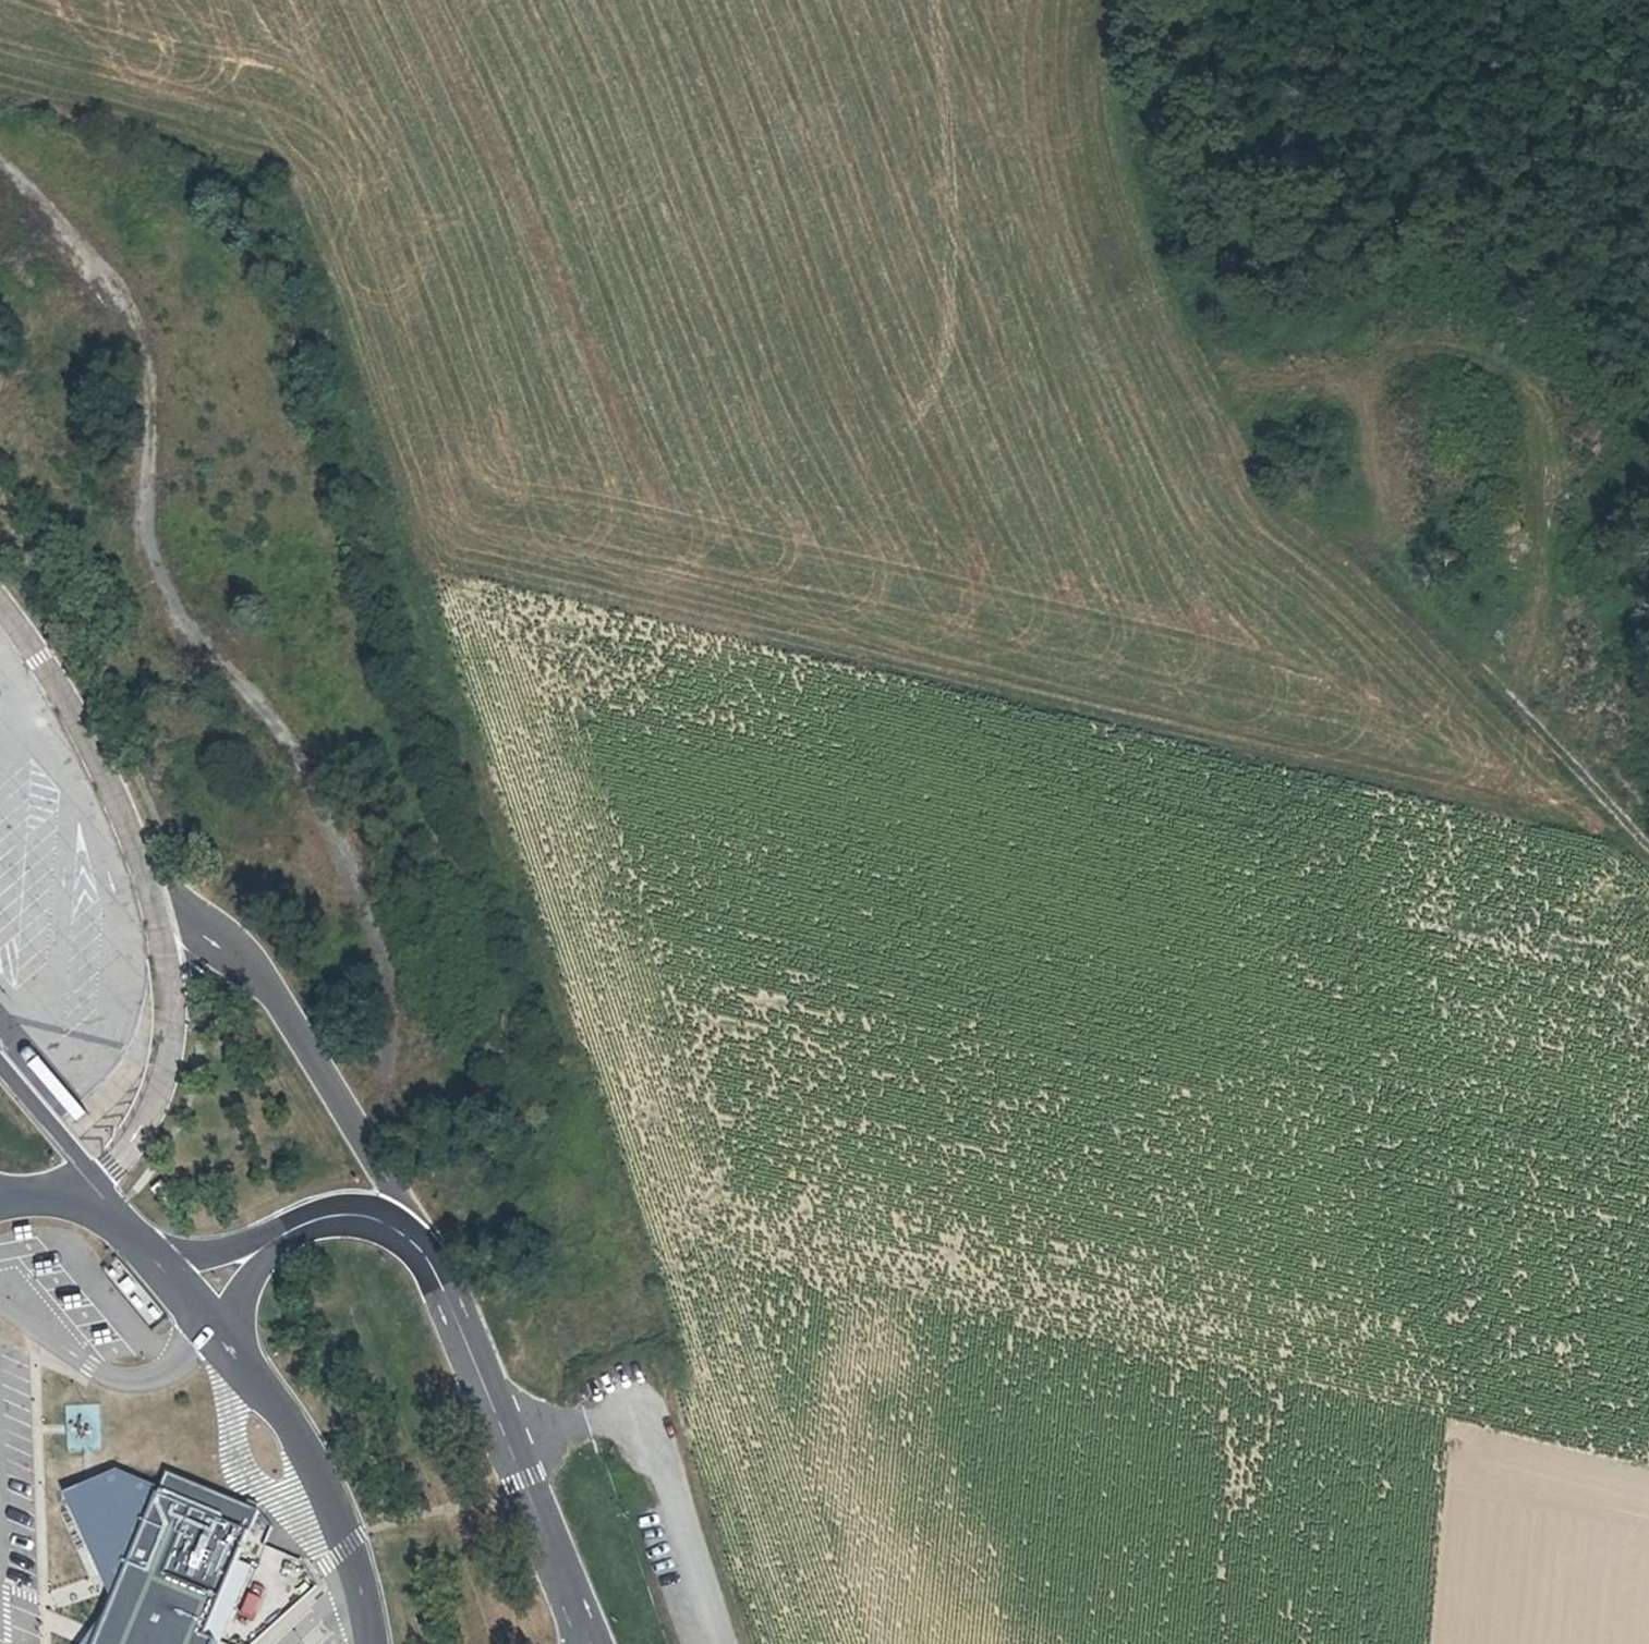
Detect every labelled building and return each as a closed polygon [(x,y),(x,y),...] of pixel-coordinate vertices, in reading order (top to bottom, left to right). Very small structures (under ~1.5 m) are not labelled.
[(113,1602),(162,1489),(117,1470),(65,1495),(108,1582),(113,1602)] [(272,1528),(259,1511),(169,1473),(162,1489),(113,1602),(105,1622),(95,1643),(221,1643),(272,1528)] [(105,1622),(88,1643),(95,1643),(105,1622)] [(283,1631),(250,1643),(288,1643),(283,1631)]
